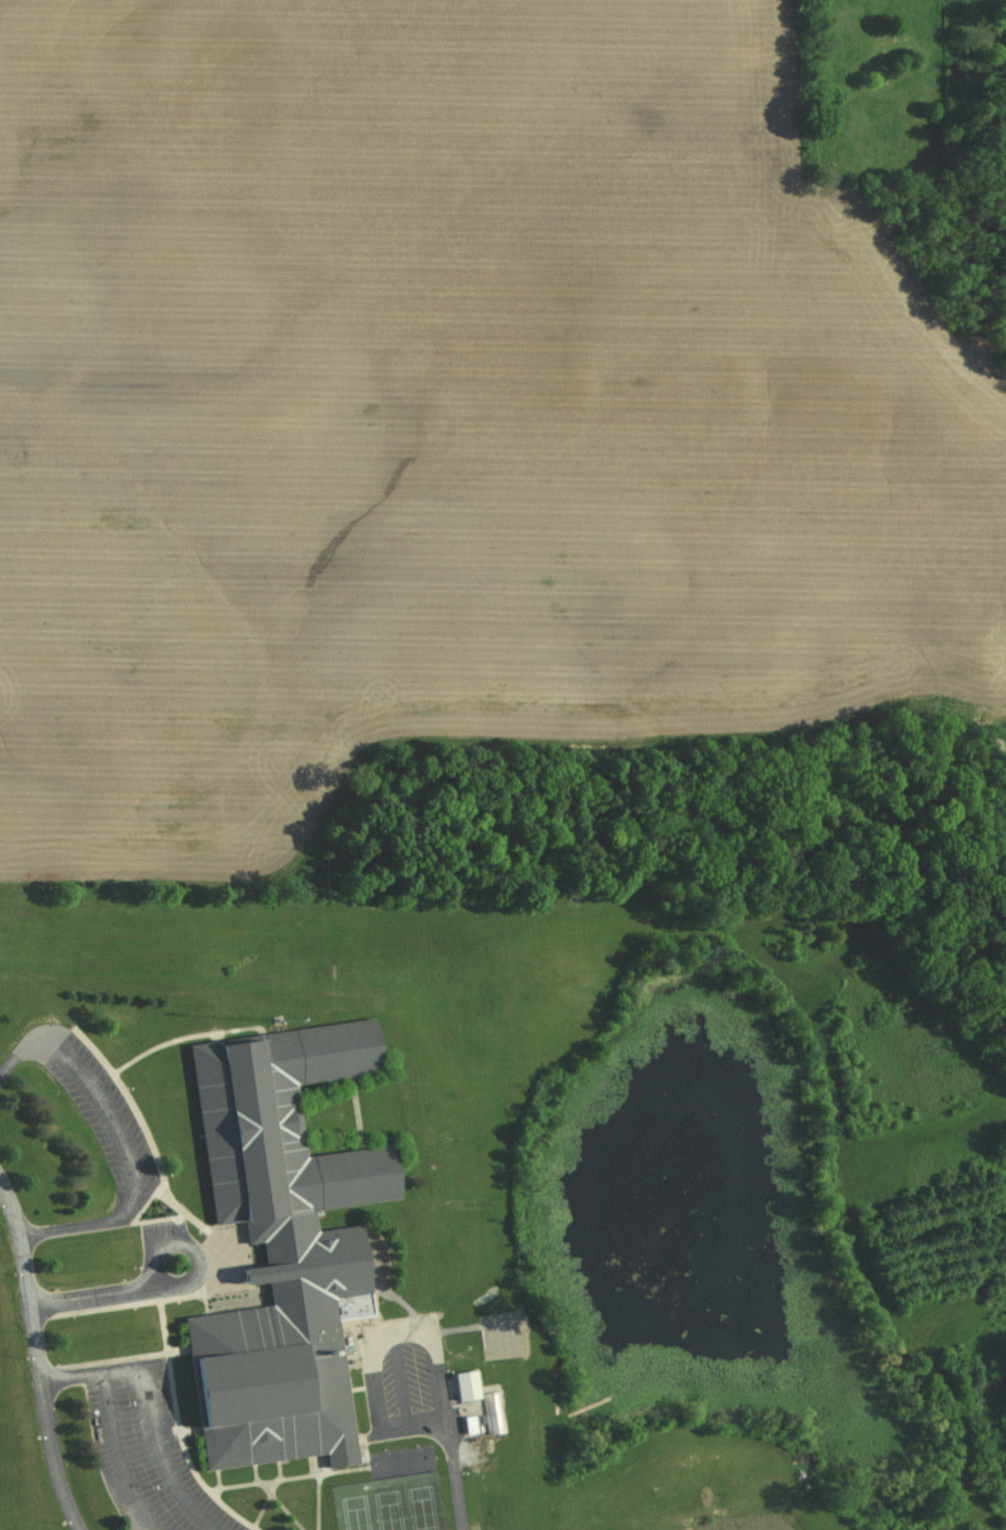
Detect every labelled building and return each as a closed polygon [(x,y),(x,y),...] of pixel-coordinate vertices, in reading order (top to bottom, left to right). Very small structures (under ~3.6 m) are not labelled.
[(354,1465),(338,1318),(369,1315),(359,1226),(316,1230),(313,1209),(396,1200),(391,1146),(304,1156),(295,1083),(379,1074),(373,1021),(190,1041),(211,1225),(243,1222),(246,1244),(261,1242),(264,1266),(237,1269),(239,1284),(267,1281),(270,1307),(185,1316),(202,1469),(325,1455),(326,1468),(354,1465)] [(457,1401),(478,1399),(476,1371),(454,1373),(457,1401)] [(505,1433),(503,1412),(487,1414),(489,1434),(505,1433)]
